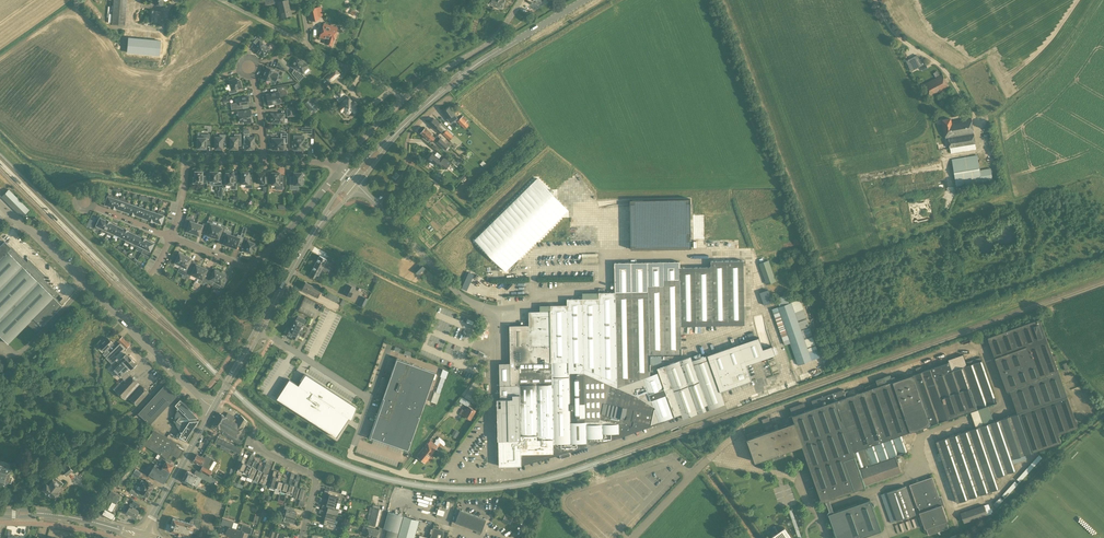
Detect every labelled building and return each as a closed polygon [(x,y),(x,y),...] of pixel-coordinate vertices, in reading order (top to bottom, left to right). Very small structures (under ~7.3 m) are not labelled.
[(125,25),(127,0),(113,0),(111,24),(125,25)] [(277,1),(277,2),(280,17),(292,14),(288,0),(276,0),(277,1)] [(320,19),(319,17),(323,16),(321,6),(308,9),(310,21),(320,19)] [(153,25),(160,26),(161,11),(149,10),(148,21),(154,22),(153,25)] [(324,24),(320,36),(328,39),(326,44),(331,45),(333,41),(337,28),(324,24)] [(255,40),(253,42),(256,44),(253,48),(257,51),(259,53),(264,56),(264,55),(265,56),(267,53),(266,53),(270,48),(261,42),(263,40),(258,36),(257,37),(256,36),(253,38),(255,40)] [(126,38),(125,53),(157,55),(158,41),(126,38)] [(911,71),(925,63),(923,59),(920,61),(917,55),(906,61),(909,66),(911,71)] [(296,58),(291,66),(295,68),(294,70),(298,74),(295,76),(299,81),(305,76),(303,74),(308,65),(296,58)] [(266,67),(262,78),(270,81),(271,79),(276,81),(279,74),(273,72),(274,69),(266,67)] [(329,83),(340,74),(335,69),(325,78),(329,83)] [(945,92),(950,89),(942,73),(936,76),(937,77),(923,84),(930,97),(943,90),(945,92)] [(232,90),(229,91),(229,94),(237,92),(237,89),(242,88),(240,80),(237,81),(237,78),(229,80),(232,90)] [(277,87),(278,92),(266,94),(268,105),(275,103),(276,105),(280,104),(280,103),(281,102),(280,96),(287,94),(286,90),(285,86),(277,87)] [(345,93),(341,88),(336,92),(340,97),(345,93)] [(239,102),(231,104),(231,109),(243,108),(242,104),(249,103),(249,102),(250,102),(249,97),(248,98),(248,96),(239,98),(239,102)] [(348,97),(337,108),(341,111),(344,110),(345,111),(346,113),(349,113),(350,111),(352,110),(354,112),(357,109),(355,106),(357,104),(353,100),(351,101),(348,97)] [(456,118),(454,114),(449,106),(442,111),(450,122),(456,118)] [(294,116),(294,107),(286,108),(287,116),(294,116)] [(251,110),(238,112),(239,122),(247,121),(247,123),(253,122),(251,110)] [(269,116),(269,119),(271,120),(271,122),(284,123),(284,113),(271,113),(271,115),(269,116)] [(469,125),(466,122),(468,120),(463,115),(457,121),(465,129),(469,125)] [(971,117),(951,121),(951,118),(942,119),(945,138),(948,138),(951,153),(977,149),(971,117)] [(438,125),(439,123),(434,118),(429,124),(432,126),(431,127),(434,129),(439,133),(443,129),(444,131),(447,128),(441,122),(438,125)] [(435,138),(431,134),(431,133),(425,128),(420,133),(426,139),(427,138),(431,142),(435,138)] [(462,142),(448,129),(446,130),(442,134),(450,140),(449,140),(452,142),(455,139),(460,144),(462,142)] [(244,130),(244,134),(244,144),(247,144),(247,149),(248,149),(249,150),(252,150),(252,149),(254,149),(254,145),(254,143),(254,138),(249,138),(249,130),(244,130)] [(272,148),(272,149),(283,149),(283,143),(287,143),(287,133),(281,133),(281,138),(272,138),(272,143),(271,143),(271,148),(272,148)] [(197,137),(197,141),(195,141),(195,145),(197,146),(197,148),(206,148),(206,144),(210,144),(210,134),(202,134),(202,137),(197,137)] [(215,136),(215,138),(214,139),(214,141),(215,142),(215,148),(218,148),(219,149),(221,149),(222,148),(222,149),(223,143),(226,143),(226,134),(219,134),(219,136),(215,136)] [(230,137),(230,149),(231,149),(233,150),(233,149),(238,149),(238,140),(241,140),(241,134),(234,134),(234,137),(230,137)] [(294,135),(294,141),(292,141),(292,147),(294,147),(294,150),(304,150),(304,147),(308,147),(308,142),(304,141),(304,136),(294,135)] [(448,145),(440,138),(436,142),(444,150),(448,145)] [(441,161),(438,159),(439,158),(432,153),(427,159),(434,164),(439,167),(441,165),(446,169),(451,163),(444,157),(441,161)] [(991,168),(980,170),(977,155),(952,159),(956,186),(993,180),(991,168)] [(193,177),(193,183),(206,183),(206,176),(202,176),(203,171),(198,171),(198,170),(194,170),(194,174),(195,174),(195,177),(193,177)] [(210,171),(210,172),(209,173),(209,175),(210,176),(210,181),(215,181),(215,185),(221,185),(221,178),(218,178),(218,171),(215,171),(214,171),(212,171),(211,171),(210,171)] [(241,172),(241,183),(246,183),(246,188),(252,188),(252,180),(249,180),(249,172),(246,172),(245,171),(243,171),(242,172),(241,172)] [(256,172),(256,182),(260,182),(260,184),(264,184),(264,183),(267,183),(267,176),(264,176),(264,172),(261,172),(260,171),(258,171),(257,172),(256,172)] [(272,172),(271,184),(275,184),(276,185),(276,189),(283,189),(283,179),(280,179),(280,172),(279,172),(278,171),(276,171),(275,172),(272,172)] [(226,173),(226,176),(225,176),(225,180),(226,180),(226,184),(233,184),(233,188),(237,188),(237,178),(233,178),(234,172),(230,172),(230,173),(226,173)] [(290,189),(298,189),(298,184),(302,184),(302,183),(303,184),(304,179),(302,179),(302,172),(294,172),(294,178),(290,178),(290,189)] [(539,178),(475,238),(506,271),(535,243),(529,237),(534,232),(536,230),(537,232),(540,229),(542,231),(543,230),(546,233),(570,210),(539,178)] [(4,193),(1,196),(22,217),(29,209),(9,189),(4,193)] [(109,193),(107,198),(105,198),(104,202),(105,203),(105,205),(109,207),(109,206),(111,206),(114,196),(113,196),(113,195),(109,193)] [(114,196),(111,206),(111,207),(115,209),(116,208),(117,208),(121,198),(119,198),(119,197),(115,195),(114,196)] [(692,196),(630,198),(630,249),(693,248),(692,196)] [(121,198),(117,208),(117,209),(122,211),(122,210),(123,210),(127,202),(127,200),(125,200),(126,199),(121,197),(121,198)] [(127,202),(123,210),(123,211),(128,213),(128,212),(130,213),(132,205),(131,204),(131,203),(127,202)] [(133,204),(132,205),(130,213),(129,213),(134,215),(134,214),(136,215),(139,207),(137,206),(137,205),(133,204)] [(139,206),(139,207),(136,215),(136,216),(140,217),(140,216),(142,217),(145,209),(143,208),(144,207),(139,206)] [(145,209),(142,217),(142,218),(146,219),(147,218),(148,219),(151,211),(149,210),(150,209),(145,208),(145,209)] [(151,210),(151,211),(148,219),(148,220),(153,221),(153,220),(155,221),(157,213),(156,212),(151,210)] [(157,213),(155,221),(156,222),(161,224),(161,222),(163,223),(164,218),(163,218),(165,212),(160,211),(160,212),(158,211),(157,213)] [(101,230),(106,220),(104,220),(105,219),(100,217),(99,219),(98,218),(96,222),(97,223),(95,228),(99,230),(100,229),(101,230)] [(193,233),(197,223),(191,221),(191,219),(187,218),(185,224),(189,225),(187,229),(186,232),(191,234),(192,233),(193,233)] [(106,220),(101,230),(101,231),(105,233),(106,232),(107,233),(112,223),(110,222),(111,222),(106,219),(106,220)] [(206,224),(206,228),(208,229),(206,235),(209,235),(208,236),(210,237),(212,238),(216,225),(211,224),(212,222),(208,220),(206,224)] [(112,223),(107,233),(107,234),(111,236),(111,235),(113,236),(114,235),(118,226),(116,225),(117,224),(112,222),(112,223)] [(202,225),(197,223),(193,233),(194,234),(194,235),(198,236),(198,235),(199,235),(201,229),(205,231),(206,228),(206,224),(203,223),(202,225)] [(730,236),(736,234),(733,224),(727,226),(730,236)] [(118,226),(114,235),(118,236),(120,236),(124,229),(122,228),(122,227),(118,225),(118,226)] [(216,225),(212,238),(214,239),(216,239),(216,238),(218,239),(220,233),(223,234),(225,229),(226,226),(222,225),(221,227),(216,225)] [(124,228),(124,229),(120,236),(120,237),(124,239),(124,238),(126,239),(130,232),(128,231),(128,230),(124,228)] [(225,229),(223,234),(223,235),(226,236),(225,238),(223,244),(226,245),(226,246),(229,247),(233,235),(230,234),(231,231),(225,229)] [(130,231),(130,232),(126,239),(124,242),(129,244),(129,243),(131,244),(135,234),(134,234),(134,233),(130,231)] [(237,237),(233,235),(229,247),(233,248),(233,247),(236,248),(239,240),(242,241),(245,234),(242,233),(241,235),(238,234),(237,237)] [(135,234),(131,244),(130,245),(135,247),(135,246),(137,247),(138,246),(141,237),(140,237),(140,236),(136,234),(135,234)] [(141,237),(138,246),(142,248),(142,247),(144,248),(147,240),(146,239),(142,236),(141,237)] [(244,251),(251,253),(253,249),(255,250),(257,245),(254,244),(255,243),(248,240),(249,238),(245,237),(242,245),(246,246),(244,251)] [(147,240),(144,248),(143,250),(145,251),(144,252),(149,254),(151,248),(152,249),(154,245),(153,245),(154,242),(150,240),(149,241),(147,240)] [(17,254),(4,241),(0,246),(0,270),(17,254)] [(181,265),(186,256),(184,255),(184,254),(179,251),(178,254),(179,254),(177,259),(172,257),(169,263),(174,266),(175,263),(181,265)] [(583,262),(598,262),(598,253),(583,253),(583,262)] [(8,344),(28,324),(33,329),(39,324),(41,326),(62,306),(54,297),(57,294),(41,278),(43,275),(29,261),(27,264),(17,254),(0,270),(0,336),(8,344)] [(186,255),(186,256),(181,265),(184,267),(183,270),(188,272),(190,270),(192,266),(191,266),(193,263),(190,261),(191,258),(190,257),(186,255)] [(327,260),(326,259),(319,255),(315,263),(332,272),(330,271),(332,268),(328,266),(328,267),(323,265),(324,262),(325,263),(327,260)] [(720,392),(753,381),(747,362),(780,351),(776,342),(766,345),(762,334),(692,358),(690,357),(650,371),(650,364),(650,355),(650,354),(682,354),(682,326),(747,324),(745,260),(712,260),(712,266),(681,267),(681,262),(616,262),(615,293),(605,293),(606,288),(598,287),(598,292),(582,292),(582,297),(567,296),(568,305),(539,306),(540,311),(529,311),(529,324),(511,324),(511,341),(511,362),(499,361),(501,398),(497,398),(498,413),(501,466),(523,466),(675,417),(680,415),(683,420),(726,404),(720,392)] [(760,262),(766,284),(776,281),(770,260),(760,262)] [(188,272),(186,276),(185,278),(188,279),(189,277),(190,277),(191,274),(197,277),(201,266),(201,265),(198,263),(197,264),(196,264),(194,268),(192,267),(191,270),(190,270),(188,272)] [(311,272),(309,276),(316,279),(317,279),(321,272),(320,271),(321,269),(326,272),(325,273),(330,275),(332,272),(315,263),(311,272)] [(417,271),(420,274),(425,268),(423,265),(417,271)] [(201,266),(197,277),(195,281),(203,285),(205,282),(207,278),(204,277),(207,269),(206,269),(206,268),(203,266),(202,267),(201,266)] [(208,275),(207,278),(205,282),(208,283),(211,283),(212,280),(215,282),(220,272),(219,271),(219,270),(216,269),(216,270),(214,269),(211,276),(208,275)] [(221,272),(220,272),(215,282),(219,283),(217,286),(219,289),(222,290),(225,284),(222,283),(226,274),(222,271),(221,272)] [(468,290),(475,274),(469,271),(462,288),(468,290)] [(308,293),(312,285),(306,282),(302,290),(308,293)] [(343,294),(350,297),(355,288),(347,284),(343,294)] [(319,289),(312,285),(308,293),(315,296),(319,289)] [(765,304),(773,302),(770,289),(761,292),(765,304)] [(324,296),(336,302),(339,297),(327,291),(324,296)] [(363,308),(366,302),(361,299),(358,306),(363,308)] [(777,307),(778,308),(770,311),(782,346),(790,343),(798,365),(812,360),(820,357),(800,299),(791,302),(777,307)] [(287,334),(292,336),(292,337),(297,339),(299,334),(300,335),(303,329),(302,329),(304,324),(304,323),(305,319),(298,316),(296,320),(295,319),(290,329),(289,329),(287,334)] [(1009,390),(1017,413),(936,441),(957,503),(999,488),(995,477),(1016,470),(1012,459),(1061,442),(1058,434),(1078,427),(1067,396),(1059,372),(1054,360),(1057,359),(1056,355),(1053,356),(1039,319),(987,337),(995,358),(994,358),(1006,391),(1009,390)] [(111,352),(106,357),(106,358),(112,364),(116,360),(118,363),(112,368),(121,377),(131,368),(136,363),(126,353),(124,351),(130,344),(124,338),(122,336),(117,341),(120,344),(111,353),(111,352)] [(106,357),(111,352),(108,350),(111,347),(110,346),(113,343),(108,338),(105,340),(104,339),(101,342),(102,343),(99,346),(105,352),(103,354),(106,357)] [(650,355),(650,364),(656,364),(662,362),(661,354),(650,355)] [(833,393),(811,400),(814,408),(807,411),(804,403),(790,408),(793,416),(788,417),(790,423),(760,434),(758,430),(746,435),(748,438),(747,439),(755,462),(773,456),(774,459),(786,455),(785,452),(803,445),(822,501),(826,500),(829,510),(827,513),(828,516),(829,515),(837,537),(858,537),(881,530),(870,499),(833,512),(829,499),(865,486),(866,486),(902,474),(895,455),(908,451),(902,435),(910,432),(915,430),(916,433),(924,430),(922,427),(930,425),(997,402),(995,397),(982,360),(981,361),(980,358),(965,362),(963,354),(948,359),(949,362),(931,368),(913,375),(913,374),(912,375),(910,371),(901,374),(903,378),(896,380),(894,376),(891,377),(890,374),(884,377),(876,380),(877,383),(876,383),(870,385),(858,389),(859,392),(846,397),(844,389),(833,393)] [(384,399),(370,437),(408,450),(435,372),(396,359),(383,398),(384,399)] [(359,416),(363,404),(306,368),(297,386),(284,378),(271,403),(340,445),(354,414),(359,416)] [(443,369),(436,391),(441,393),(448,370),(443,369)] [(138,382),(131,375),(122,384),(116,392),(123,398),(125,395),(138,382)] [(164,385),(138,413),(150,425),(177,396),(164,385)] [(144,387),(142,386),(129,399),(136,406),(149,392),(147,391),(148,391),(144,387)] [(434,391),(431,401),(437,403),(440,393),(434,391)] [(66,402),(57,394),(53,399),(62,407),(66,402)] [(180,429),(182,431),(179,436),(186,440),(198,419),(198,417),(198,416),(197,415),(180,399),(175,405),(179,409),(177,411),(176,414),(175,417),(175,421),(176,424),(178,426),(180,429)] [(231,420),(224,430),(223,431),(222,434),(239,444),(245,433),(244,433),(246,429),(244,427),(247,421),(241,415),(238,412),(227,406),(224,413),(238,419),(237,420),(235,419),(233,421),(231,420)] [(459,413),(470,420),(476,410),(468,406),(466,410),(464,409),(464,410),(462,409),(459,413)] [(213,424),(211,428),(218,432),(218,431),(220,432),(222,429),(224,430),(231,420),(219,413),(213,424)] [(153,429),(143,444),(140,448),(144,450),(146,446),(161,455),(167,458),(170,453),(178,458),(183,449),(176,444),(177,443),(153,429)] [(455,429),(451,435),(456,438),(460,431),(455,429)] [(242,448),(217,437),(215,442),(221,445),(220,448),(233,454),(234,451),(240,454),(242,448)] [(430,440),(428,443),(427,443),(417,456),(421,459),(434,443),(430,440)] [(438,446),(434,443),(421,459),(425,462),(427,460),(429,461),(433,456),(431,455),(435,449),(438,446)] [(193,459),(194,460),(193,461),(202,466),(199,471),(209,476),(212,471),(209,469),(214,460),(206,455),(204,458),(202,456),(201,457),(197,454),(197,455),(196,455),(195,456),(195,457),(195,458),(194,458),(193,459)] [(246,464),(241,475),(246,478),(247,476),(252,466),(250,465),(250,464),(252,460),(254,455),(251,454),(246,464)] [(1003,499),(1000,497),(997,500),(997,499),(993,504),(996,507),(1042,457),(1039,454),(1016,479),(1019,481),(1017,483),(1015,481),(1002,495),(1004,498),(1003,499)] [(167,458),(161,455),(159,460),(162,462),(161,463),(164,465),(162,468),(169,472),(173,465),(170,463),(171,460),(167,458)] [(241,461),(237,470),(236,471),(237,473),(241,475),(246,464),(244,463),(245,461),(244,461),(246,457),(243,456),(241,461)] [(135,460),(132,458),(129,464),(135,468),(137,465),(134,463),(135,460)] [(252,466),(247,476),(253,479),(257,469),(254,468),(257,461),(255,460),(252,466)] [(263,472),(258,481),(264,484),(268,474),(265,473),(269,464),(266,462),(262,471),(263,472)] [(257,469),(253,479),(258,481),(263,472),(262,471),(260,470),(262,465),(259,464),(257,469)] [(65,476),(73,471),(69,465),(61,471),(65,476)] [(127,465),(120,474),(126,478),(132,469),(127,465)] [(169,472),(162,468),(161,470),(154,466),(152,469),(157,473),(158,472),(163,475),(162,476),(166,478),(169,472)] [(0,467),(0,483),(7,485),(7,482),(11,483),(13,476),(9,475),(11,470),(0,467)] [(157,473),(152,469),(149,474),(163,482),(166,478),(162,476),(163,475),(158,472),(157,473)] [(187,470),(185,475),(199,483),(202,478),(194,474),(187,470)] [(206,474),(199,471),(196,470),(194,474),(202,478),(213,484),(216,479),(209,476),(206,474)] [(274,470),(272,476),(269,486),(275,487),(278,477),(275,477),(277,471),(274,470)] [(288,483),(286,493),(291,494),(294,485),(291,484),(293,479),(295,473),(291,472),(288,483)] [(126,478),(120,474),(114,483),(120,487),(126,478)] [(199,483),(185,475),(182,480),(188,483),(186,486),(195,488),(206,492),(207,490),(198,485),(199,483)] [(278,477),(275,487),(274,489),(280,491),(283,482),(280,481),(281,476),(279,475),(278,477)] [(294,485),(291,494),(291,496),(297,498),(300,487),(297,487),(298,481),(299,481),(300,476),(297,475),(294,485)] [(49,479),(46,483),(42,489),(46,492),(45,492),(51,496),(55,498),(59,492),(57,491),(62,485),(63,483),(54,476),(52,480),(49,479)] [(920,512),(919,512),(925,529),(926,528),(928,535),(949,528),(946,521),(947,521),(943,507),(945,506),(941,496),(939,497),(932,477),(909,485),(917,507),(918,506),(920,512)] [(146,480),(145,482),(142,480),(140,482),(142,484),(141,485),(151,491),(154,485),(146,480)] [(141,485),(141,487),(138,486),(136,488),(140,491),(139,492),(147,497),(149,494),(151,491),(141,485)] [(906,486),(881,494),(891,523),(916,514),(906,486)] [(300,487),(297,498),(300,499),(298,505),(304,507),(305,503),(304,503),(306,496),(306,494),(304,493),(306,489),(300,487)] [(338,496),(339,493),(325,488),(323,495),(327,496),(327,497),(328,497),(328,499),(327,500),(337,502),(341,503),(342,498),(338,497),(338,496)] [(115,512),(113,511),(122,496),(109,489),(93,510),(96,511),(102,504),(106,506),(106,507),(104,506),(100,513),(111,519),(115,512)] [(327,500),(328,499),(322,498),(321,501),(325,502),(327,503),(326,505),(338,509),(335,508),(337,502),(327,500)] [(326,505),(323,504),(322,507),(326,508),(326,509),(327,509),(326,511),(337,514),(338,509),(326,505)] [(282,511),(281,514),(295,518),(297,512),(293,511),(294,508),(285,505),(283,511),(282,511)] [(987,515),(984,505),(960,513),(964,523),(987,515)] [(135,517),(139,511),(130,506),(126,512),(135,517)] [(368,524),(377,526),(381,509),(379,509),(372,507),(368,524)] [(326,511),(320,510),(319,512),(324,514),(326,515),(325,517),(335,520),(337,514),(326,511)] [(486,520),(460,510),(455,522),(481,532),(486,520)] [(387,530),(385,537),(397,537),(403,516),(388,512),(383,529),(387,530)] [(295,518),(281,514),(282,514),(280,523),(289,526),(290,523),(293,524),(295,518)] [(518,520),(512,517),(505,514),(502,520),(510,524),(513,525),(514,523),(516,524),(518,520)] [(419,520),(403,516),(397,537),(400,537),(414,537),(419,520)] [(335,520),(325,517),(323,523),(326,524),(325,527),(331,529),(330,530),(335,531),(335,530),(337,524),(334,523),(335,520)] [(173,518),(171,525),(167,523),(165,530),(169,531),(176,533),(175,535),(180,536),(180,534),(190,537),(191,533),(195,534),(198,532),(201,520),(195,518),(195,519),(193,518),(190,520),(190,523),(173,518)] [(236,529),(235,529),(237,523),(223,518),(221,525),(228,527),(226,535),(233,537),(236,529)] [(233,537),(237,537),(242,537),(244,532),(250,534),(252,528),(242,524),(240,530),(236,529),(233,537)] [(367,527),(363,526),(362,533),(366,533),(365,537),(370,537),(377,537),(379,530),(367,527)] [(448,531),(433,527),(430,537),(446,537),(448,531)] [(784,528),(772,537),(773,537),(791,537),(784,528)] [(8,537),(20,537),(11,536),(12,530),(8,530),(7,537),(8,537)]
